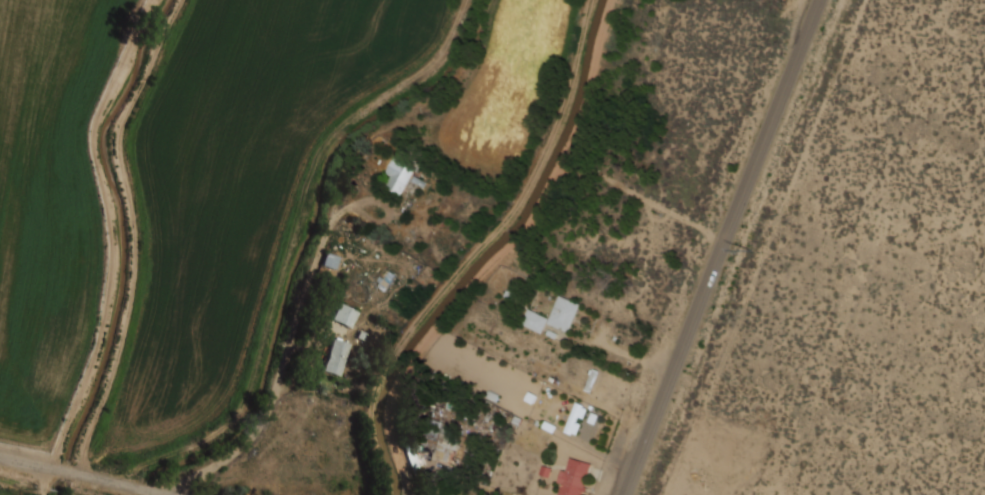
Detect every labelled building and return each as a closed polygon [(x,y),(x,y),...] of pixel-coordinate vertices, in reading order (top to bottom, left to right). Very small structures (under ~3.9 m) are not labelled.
[(404,155),(422,165),(418,173),(415,171),(401,195),(387,187),(393,177),(386,172),(395,157),(401,161),(404,155)] [(322,264),(333,268),(337,257),(326,253),(322,264)] [(559,297),(580,306),(568,333),(548,324),(559,297)] [(359,311),(340,302),(331,318),(350,328),(359,311)] [(331,340),(349,346),(339,378),(321,372),(331,340)] [(593,370),(599,372),(591,393),(585,391),(592,375),(590,375),(591,371),(592,371),(593,370)] [(577,404),(584,407),(584,409),(588,411),(584,420),(579,417),(577,423),(583,426),(578,436),(574,435),(573,437),(564,433),(577,404)] [(428,419),(442,424),(441,428),(456,433),(457,430),(463,432),(457,453),(452,452),(449,464),(430,459),(433,450),(411,443),(416,421),(427,424),(428,419)] [(403,444),(414,477),(418,477),(419,466),(422,465),(419,456),(415,458),(409,442),(403,444)] [(589,489),(587,494),(559,494),(562,485),(558,484),(562,471),(567,472),(571,459),(592,465),(585,488),(589,489)]
